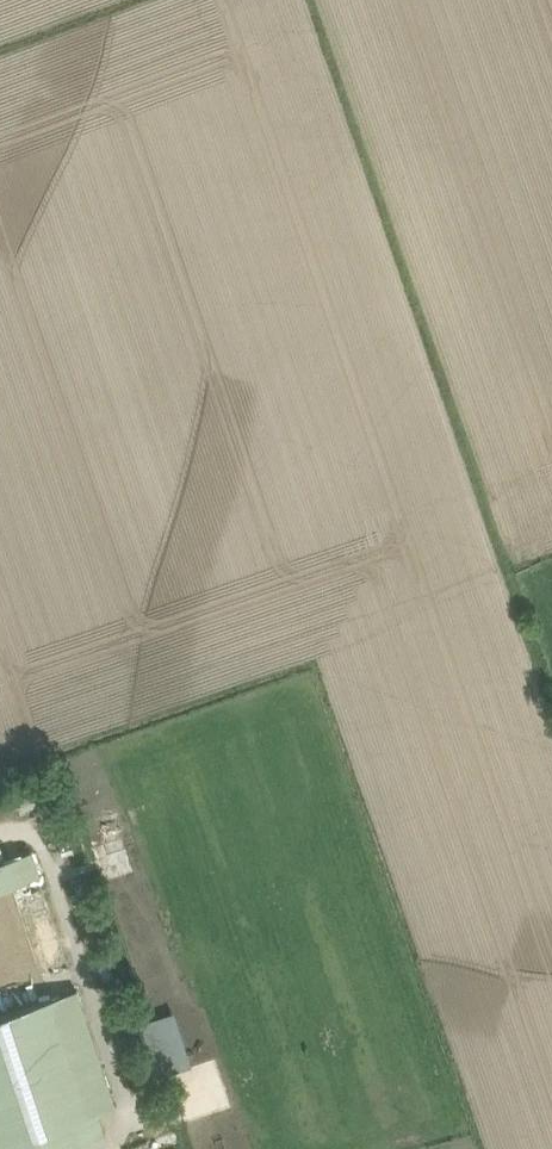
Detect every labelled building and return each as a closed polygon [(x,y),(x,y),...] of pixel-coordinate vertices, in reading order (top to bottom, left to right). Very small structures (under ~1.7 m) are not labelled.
[(0,1015),(0,1148),(66,1148),(104,1137),(96,1112),(115,1106),(78,990),(0,1015)] [(177,1011),(142,1018),(153,1074),(189,1066),(177,1011)]
